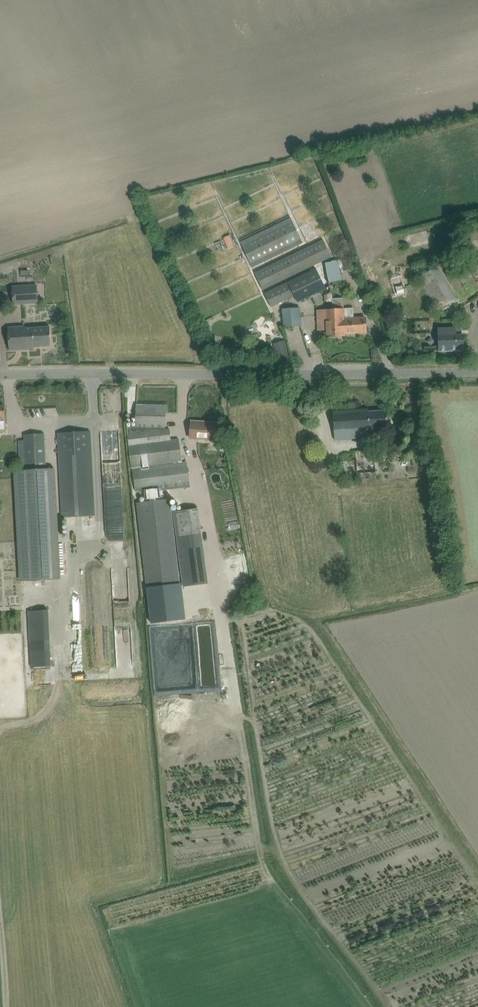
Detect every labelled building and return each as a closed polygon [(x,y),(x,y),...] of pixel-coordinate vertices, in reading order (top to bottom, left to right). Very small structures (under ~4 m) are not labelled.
[(303,243),(291,218),(240,242),(252,267),(303,243)] [(332,257),(323,240),(255,273),(263,290),(332,257)] [(477,290),(477,287),(460,257),(450,263),(448,260),(419,277),(440,312),(477,290)] [(342,281),(338,260),(332,261),(332,262),(326,263),(329,283),(342,281)] [(326,289),(316,269),(265,294),(271,307),(294,295),(297,302),(326,289)] [(402,297),(412,295),(409,284),(399,286),(402,297)] [(37,285),(12,287),(14,304),(38,302),(37,285)] [(343,308),(342,298),(331,299),(332,309),(316,310),(318,330),(324,330),(325,337),(345,336),(345,334),(343,308)] [(353,307),(343,308),(345,334),(366,332),(365,317),(353,318),(353,307)] [(284,327),(302,326),(300,308),(282,309),(284,327)] [(51,346),(50,327),(25,328),(25,326),(8,327),(9,350),(34,349),(34,347),(51,346)] [(456,328),(439,329),(439,336),(439,351),(457,350),(457,347),(464,346),(463,335),(457,336),(456,328)] [(276,340),(278,346),(288,343),(286,337),(276,340)] [(132,467),(182,461),(179,439),(171,440),(170,429),(165,430),(166,405),(136,405),(136,426),(127,427),(132,467)] [(334,442),(370,440),(370,437),(372,436),(372,431),(389,430),(387,410),(368,411),(368,409),(333,411),(334,442)] [(191,421),(190,438),(215,440),(216,423),(191,421)] [(62,517),(95,516),(91,431),(58,433),(62,517)] [(20,470),(46,469),(44,433),(25,435),(26,454),(19,454),(20,470)] [(108,497),(123,497),(123,438),(107,438),(108,497)] [(375,450),(355,452),(357,473),(376,472),(375,450)] [(136,491),(160,488),(190,485),(187,463),(133,469),(136,491)] [(46,469),(20,470),(16,470),(22,581),(61,579),(55,468),(46,469)] [(170,499),(151,501),(137,503),(147,587),(180,584),(170,499)] [(184,587),(208,584),(198,508),(174,512),(184,587)] [(95,560),(87,568),(90,571),(99,564),(95,560)] [(30,642),(50,641),(48,610),(29,610),(30,642)] [(132,619),(119,621),(122,638),(134,636),(132,619)]
